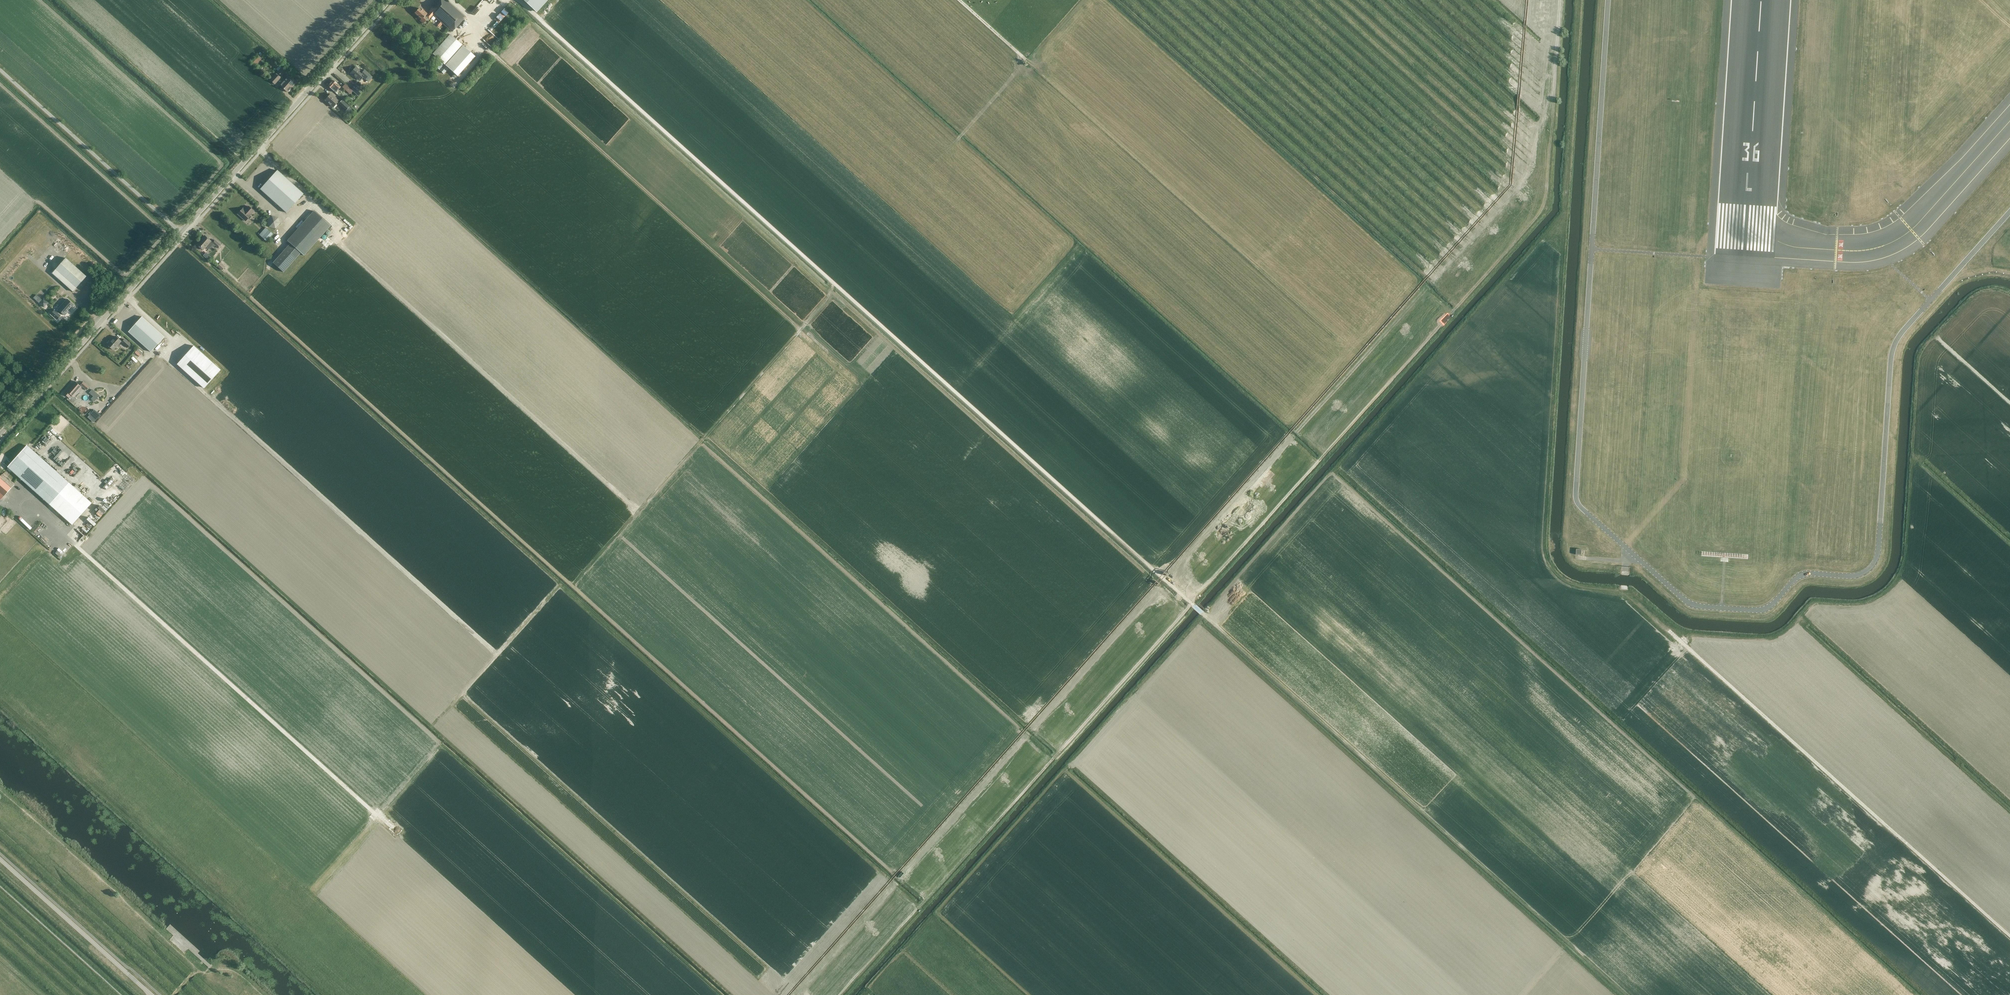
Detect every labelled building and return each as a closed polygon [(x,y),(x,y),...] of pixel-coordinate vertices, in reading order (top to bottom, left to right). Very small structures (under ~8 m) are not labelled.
[(421,19),(420,21),(423,24),(428,19),(429,19),(433,15),(452,32),(466,17),(446,0),(440,0),(429,11),(430,12),(428,15),(427,14),(421,9),(420,10),(419,8),(415,13),(421,19)] [(536,12),(547,0),(523,0),(536,12)] [(439,59),(444,65),(462,45),(450,35),(432,54),(439,59)] [(462,45),(444,65),(448,68),(457,76),(475,57),(462,46),(462,45)] [(257,64),(262,59),(259,56),(254,61),(257,64)] [(433,65),(443,74),(448,68),(439,59),(433,65)] [(282,76),(287,70),(283,66),(278,72),(282,76)] [(358,80),(360,78),(361,76),(365,80),(370,74),(364,70),(362,73),(356,67),(351,73),(358,80)] [(274,85),(280,78),(275,74),(270,80),(274,85)] [(290,75),(285,80),(293,87),(297,82),(290,75)] [(288,92),(293,87),(285,80),(281,85),(288,92)] [(335,93),(340,87),(333,80),(328,86),(335,93)] [(350,95),(353,91),(345,84),(342,87),(350,95)] [(363,91),(356,85),(351,90),(358,96),(363,91)] [(338,101),(331,94),(325,100),(333,107),(338,101)] [(342,100),(338,105),(345,112),(349,107),(342,100)] [(277,170),(260,189),(286,213),(303,194),(277,170)] [(249,206),(245,210),(243,208),(238,214),(246,221),(251,215),(250,215),(254,211),(249,206)] [(331,225),(314,211),(288,241),(304,255),(331,225)] [(275,228),(276,228),(277,229),(280,226),(279,225),(280,224),(278,217),(272,216),(267,221),(269,227),(275,228)] [(259,235),(266,241),(273,234),(266,227),(259,235)] [(203,250),(210,242),(205,237),(197,245),(203,250)] [(212,243),(218,248),(221,245),(215,240),(212,243)] [(290,244),(273,263),(277,266),(283,272),(295,259),(300,253),(290,244)] [(73,292),(86,277),(66,258),(52,273),(73,292)] [(74,305),(67,299),(58,309),(58,310),(56,312),(54,310),(51,314),(57,320),(60,316),(60,315),(62,313),(65,315),(74,305)] [(73,312),(80,306),(77,303),(70,309),(73,312)] [(142,317),(128,332),(151,352),(164,337),(142,317)] [(113,350),(121,341),(115,336),(108,345),(113,350)] [(130,345),(124,339),(121,342),(128,348),(130,345)] [(220,369),(194,346),(177,364),(203,387),(220,369)] [(66,391),(64,394),(68,398),(71,395),(73,397),(76,393),(78,394),(80,392),(78,390),(81,387),(75,381),(69,388),(66,391)] [(86,390),(88,391),(90,388),(89,387),(83,382),(80,385),(86,390)] [(99,396),(92,389),(89,393),(93,397),(91,399),(94,402),(99,396)] [(88,417),(94,421),(100,415),(93,410),(88,414),(88,417)] [(27,445),(9,465),(8,464),(7,465),(8,466),(7,467),(72,525),(92,503),(27,445)] [(14,485),(2,474),(0,476),(0,499),(1,500),(14,485)] [(104,486),(107,489),(115,480),(112,477),(104,486)] [(114,501),(122,492),(117,488),(109,497),(114,501)] [(108,500),(104,504),(109,508),(112,504),(108,500)] [(90,524),(96,517),(91,513),(78,527),(86,534),(92,527),(90,524)]
